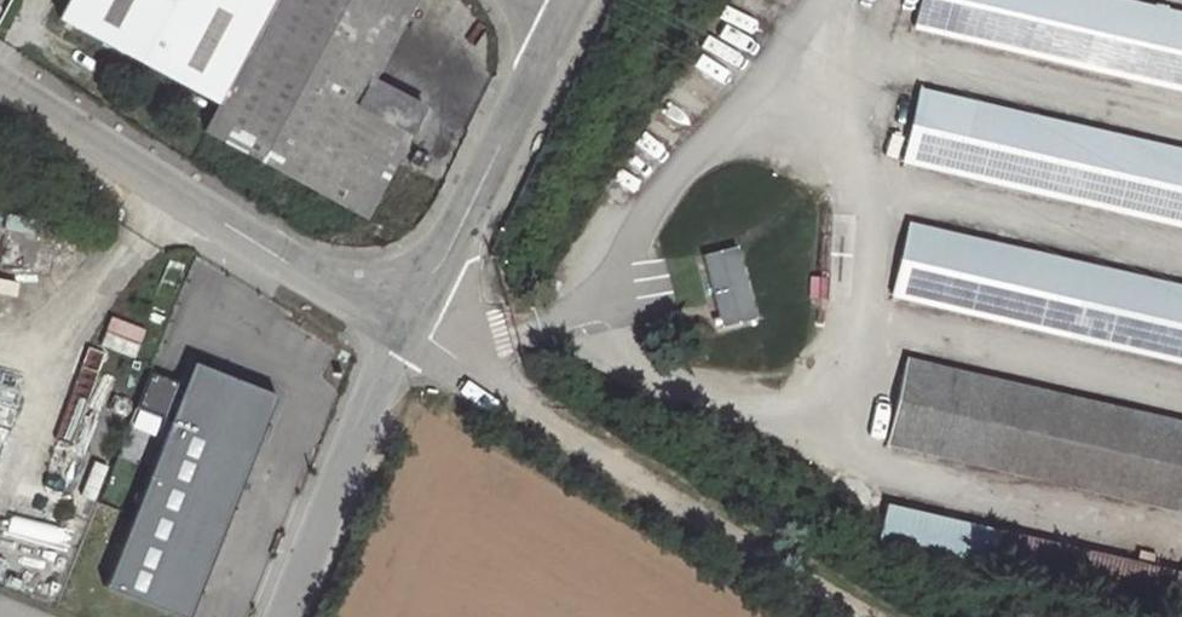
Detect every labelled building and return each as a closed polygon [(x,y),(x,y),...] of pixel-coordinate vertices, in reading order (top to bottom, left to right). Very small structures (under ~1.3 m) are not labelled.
[(278,0),(73,0),(63,19),(223,107),(278,0)] [(411,0),(278,0),(223,107),(208,135),(370,224),(427,120),(377,89),(421,5),(411,0)] [(1139,0),(918,0),(912,28),(1181,91),(1181,10),(1139,0)] [(921,87),(902,163),(1181,228),(1181,147),(921,87)] [(35,234),(37,220),(7,214),(4,229),(35,234)] [(912,220),(894,297),(1181,364),(1181,283),(912,220)] [(760,324),(742,247),(708,255),(726,332),(760,324)] [(72,443),(104,353),(86,347),(54,437),(72,443)] [(908,357),(888,446),(1181,514),(1181,420),(908,357)] [(166,616),(188,616),(277,402),(194,368),(185,389),(150,375),(135,413),(169,427),(101,590),(166,616)] [(94,500),(105,467),(91,462),(80,496),(94,500)] [(888,501),(878,543),(1181,615),(1181,570),(888,501)]
